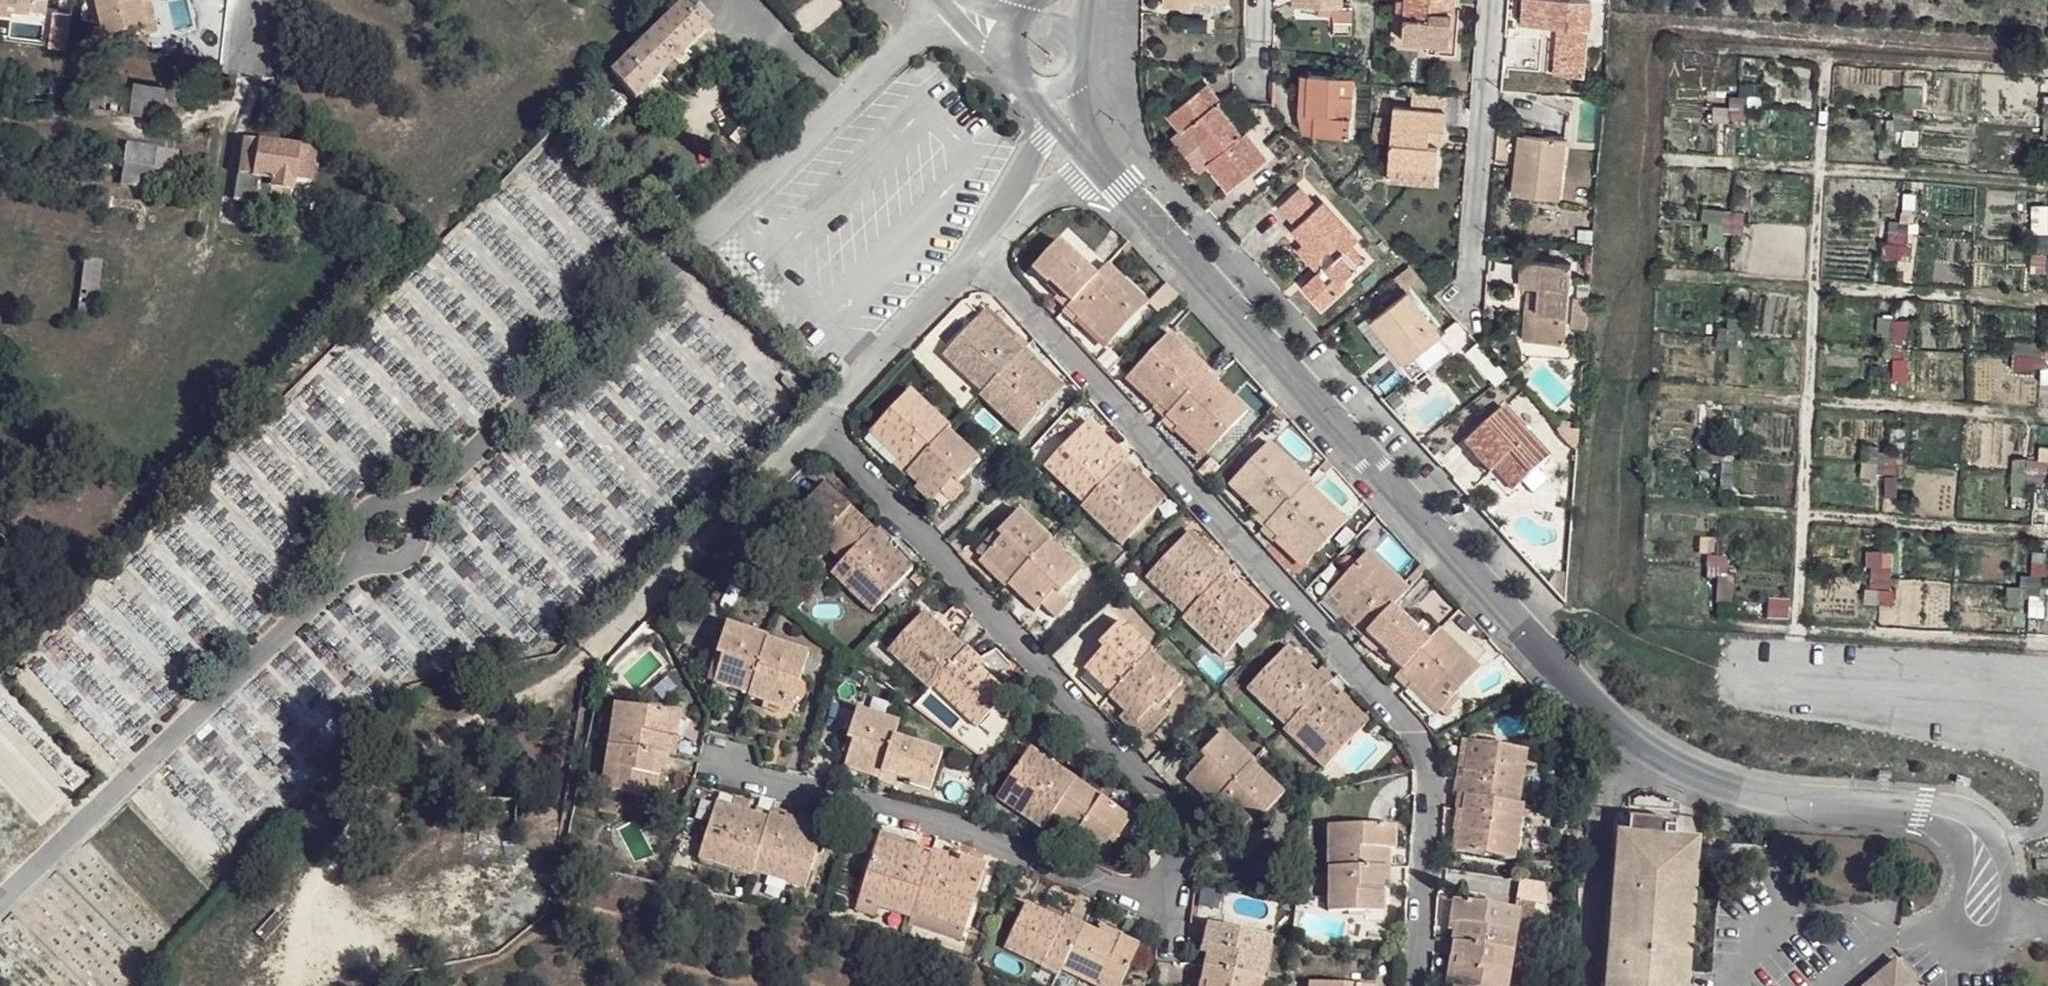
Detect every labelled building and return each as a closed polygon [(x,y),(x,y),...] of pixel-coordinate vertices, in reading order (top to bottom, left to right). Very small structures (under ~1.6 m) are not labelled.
[(29,9),(30,1),(22,0),(0,0),(0,6),(29,9)] [(30,1),(29,9),(45,10),(47,0),(22,0),(30,1)] [(104,28),(139,20),(146,18),(142,0),(97,0),(104,28)] [(158,28),(151,0),(142,0),(146,18),(139,20),(142,33),(158,28)] [(1403,42),(1445,44),(1448,15),(1453,15),(1454,0),(1406,0),(1403,42)] [(1521,19),(1588,24),(1590,2),(1584,2),(1584,0),(1523,0),(1521,19)] [(1599,15),(1609,16),(1609,3),(1600,2),(1599,15)] [(1351,6),(1343,6),(1320,5),(1320,13),(1333,13),(1333,21),(1351,21),(1351,6)] [(685,6),(612,75),(636,100),(709,30),(685,6)] [(1584,77),(1588,24),(1521,19),(1521,24),(1556,27),(1564,28),(1560,74),(1584,77)] [(1556,27),(1553,73),(1560,74),(1564,28),(1556,27)] [(1300,74),(1298,114),(1307,114),(1309,75),(1300,74)] [(1316,115),(1314,134),(1350,136),(1352,78),(1309,75),(1307,114),(1316,115)] [(132,90),(129,112),(160,115),(164,87),(133,82),(132,90)] [(1168,115),(1181,131),(1176,136),(1192,156),(1202,148),(1231,123),(1216,104),(1220,100),(1206,85),(1168,115)] [(101,86),(98,108),(129,112),(132,90),(101,86)] [(1417,92),(1415,109),(1445,112),(1447,95),(1417,92)] [(1394,107),(1389,164),(1436,169),(1438,146),(1427,145),(1429,128),(1440,129),(1444,129),(1445,112),(1415,109),(1394,107)] [(129,112),(128,119),(160,122),(160,115),(129,112)] [(1307,114),(1298,114),(1303,133),(1314,134),(1316,115),(1307,114)] [(1192,156),(1201,168),(1207,163),(1229,190),(1267,159),(1246,133),(1242,136),(1231,123),(1202,148),(1192,156)] [(1374,126),(1372,142),(1385,142),(1387,127),(1374,126)] [(1429,128),(1427,145),(1438,146),(1440,129),(1429,128)] [(1502,133),(1497,160),(1508,162),(1514,136),(1502,133)] [(1519,135),(1516,163),(1523,164),(1527,136),(1519,135)] [(1516,163),(1512,195),(1558,200),(1565,141),(1527,136),(1523,164),(1516,163)] [(233,201),(287,210),(291,182),(310,185),(315,151),(242,139),(233,201)] [(126,147),(121,183),(175,189),(179,152),(126,147)] [(1389,164),(1387,182),(1434,186),(1436,169),(1389,164)] [(1300,187),(1279,207),(1297,226),(1292,230),(1304,243),(1309,249),(1342,222),(1324,202),(1318,207),(1300,187)] [(1342,222),(1309,249),(1326,267),(1318,274),(1303,287),(1322,308),(1343,288),(1339,284),(1358,267),(1344,252),(1352,245),(1358,239),(1342,222)] [(1059,241),(1031,270),(1047,285),(1049,283),(1060,293),(1056,297),(1054,299),(1065,310),(1097,276),(1059,241)] [(1304,243),(1296,250),(1301,255),(1309,249),(1304,243)] [(1344,252),(1358,267),(1365,260),(1352,245),(1344,252)] [(1309,249),(1301,255),(1318,274),(1326,267),(1309,249)] [(82,258),(75,310),(95,313),(101,260),(82,258)] [(1539,286),(1534,341),(1564,344),(1570,264),(1522,261),(1520,285),(1526,285),(1539,286)] [(1097,276),(1065,310),(1062,313),(1074,324),(1074,323),(1078,320),(1107,346),(1148,302),(1108,265),(1097,276)] [(1045,287),(1056,297),(1060,293),(1049,283),(1047,285),(1045,287)] [(1526,285),(1522,340),(1534,341),(1539,286),(1526,285)] [(1383,305),(1369,316),(1392,346),(1404,362),(1401,364),(1412,378),(1449,349),(1440,334),(1407,292),(1386,309),(1383,305)] [(1588,299),(1573,298),(1571,328),(1586,329),(1588,299)] [(1016,335),(987,308),(983,313),(1012,340),(1016,335)] [(983,313),(942,356),(982,393),(1025,348),(1028,346),(1017,335),(1016,335),(1012,340),(983,313)] [(1358,325),(1380,354),(1392,346),(1369,316),(1358,325)] [(1074,323),(1103,350),(1107,346),(1078,320),(1074,323)] [(1169,333),(1128,377),(1157,404),(1154,408),(1153,409),(1164,419),(1207,374),(1210,371),(1169,333)] [(2013,345),(2014,369),(2047,367),(2047,344),(2013,345)] [(1025,348),(982,393),(979,397),(1020,435),(1060,391),(1030,364),(1035,359),(1036,359),(1025,348)] [(1065,387),(1035,359),(1030,364),(1060,391),(1065,387)] [(1207,374),(1164,419),(1161,423),(1172,433),(1173,432),(1177,429),(1206,456),(1247,412),(1207,374)] [(785,377),(780,382),(798,400),(803,395),(785,377)] [(1124,381),(1154,408),(1157,404),(1128,377),(1124,381)] [(909,391),(869,434),(898,461),(894,465),(905,476),(906,475),(947,430),(949,428),(909,391)] [(1504,408),(1465,444),(1491,473),(1493,470),(1510,454),(1529,476),(1549,457),(1504,408)] [(1085,423),(1114,450),(1117,447),(1088,420),(1085,423)] [(1085,423),(1043,468),(1083,506),(1125,460),(1129,456),(1118,446),(1117,447),(1114,450),(1085,423)] [(1173,432),(1202,460),(1206,456),(1177,429),(1173,432)] [(947,430),(906,475),(918,485),(933,500),(940,494),(953,480),(956,485),(979,461),(947,430)] [(1269,442),(1228,486),(1256,513),(1252,518),(1263,528),(1306,484),(1309,480),(1269,442)] [(1493,470),(1512,492),(1529,476),(1510,454),(1493,470)] [(1125,460),(1083,506),(1081,507),(1121,546),(1162,503),(1133,476),(1137,471),(1125,460)] [(1137,471),(1133,476),(1162,503),(1166,498),(1137,471)] [(953,480),(940,494),(951,505),(964,491),(956,485),(953,480)] [(1306,484),(1263,528),(1260,532),(1272,544),(1273,542),(1277,538),(1305,565),(1347,521),(1306,484)] [(806,511),(797,520),(841,562),(872,531),(823,485),(807,502),(811,506),(806,511)] [(929,504),(933,500),(918,485),(913,489),(929,504)] [(802,506),(806,511),(811,506),(807,502),(802,506)] [(1358,509),(1371,522),(1377,516),(1365,503),(1358,509)] [(1019,511),(996,534),(1001,538),(982,558),(1009,584),(1048,542),(1051,540),(1019,511)] [(872,531),(841,562),(830,574),(871,614),(907,576),(913,570),(885,543),(888,540),(875,527),(872,531)] [(1185,535),(1214,563),(1219,558),(1190,531),(1185,535)] [(976,552),(982,558),(1001,538),(996,534),(994,532),(976,552)] [(1185,535),(1145,578),(1185,615),(1227,571),(1230,567),(1219,558),(1214,563),(1185,535)] [(1273,542),(1302,569),(1305,565),(1277,538),(1273,542)] [(1048,542),(1009,584),(1007,586),(1035,612),(1040,607),(1054,592),(1058,596),(1059,594),(1081,572),(1048,542)] [(1368,551),(1327,595),(1356,622),(1351,627),(1363,637),(1391,607),(1408,589),(1368,551)] [(978,563),(1005,588),(1007,586),(1009,584),(982,558),(978,563)] [(1227,571),(1185,615),(1182,619),(1222,658),(1264,614),(1234,586),(1238,582),(1239,581),(1227,571)] [(921,589),(926,582),(916,573),(910,579),(921,589)] [(1548,585),(1565,604),(1567,574),(1556,574),(1548,585)] [(1238,582),(1234,586),(1264,614),(1268,609),(1238,582)] [(1004,589),(1032,616),(1035,612),(1007,586),(1005,588),(1004,589)] [(1040,607),(1055,620),(1069,604),(1059,594),(1058,596),(1054,592),(1040,607)] [(1318,604),(1338,623),(1342,619),(1351,627),(1356,622),(1327,595),(1318,604)] [(1391,607),(1363,637),(1360,640),(1372,651),(1373,651),(1377,645),(1388,655),(1386,657),(1401,671),(1429,641),(1391,607)] [(919,618),(948,646),(954,640),(924,612),(919,618)] [(919,618),(887,652),(929,691),(931,688),(965,651),(954,640),(948,646),(919,618)] [(1102,650),(1084,669),(1110,694),(1149,653),(1151,651),(1120,621),(1098,645),(1102,650)] [(722,656),(713,683),(749,695),(767,640),(767,637),(726,624),(716,655),(722,656)] [(1439,630),(1429,641),(1401,671),(1394,678),(1405,689),(1406,688),(1410,684),(1440,711),(1481,668),(1439,630)] [(749,695),(749,697),(764,702),(785,708),(793,682),(799,684),(809,653),(767,640),(749,695)] [(1373,651),(1384,660),(1386,657),(1388,655),(1377,645),(1373,651)] [(1287,647),(1246,690),(1286,727),(1327,684),(1308,667),(1300,659),(1287,647)] [(965,651),(931,688),(976,729),(1007,695),(983,673),(979,669),(984,665),(967,649),(965,651)] [(1149,653),(1110,694),(1109,697),(1124,712),(1136,723),(1150,736),(1168,716),(1159,708),(1182,684),(1149,653)] [(1305,654),(1300,659),(1308,667),(1313,662),(1305,654)] [(716,655),(708,682),(713,683),(722,656),(716,655)] [(984,665),(979,669),(983,673),(987,668),(984,665)] [(785,708),(791,710),(799,684),(793,682),(785,708)] [(1327,684),(1286,727),(1283,731),(1324,769),(1365,726),(1336,698),(1340,694),(1340,693),(1329,682),(1327,684)] [(1406,688),(1435,716),(1440,711),(1410,684),(1406,688)] [(1340,694),(1336,698),(1365,726),(1369,721),(1340,694)] [(764,702),(762,709),(782,716),(785,708),(764,702)] [(614,705),(608,747),(670,757),(673,737),(678,738),(681,716),(614,705)] [(852,742),(843,768),(880,780),(894,737),(898,722),(856,708),(846,740),(852,742)] [(1124,712),(1118,719),(1143,742),(1150,736),(1136,723),(1124,712)] [(1009,730),(990,715),(977,732),(995,747),(1009,730)] [(1222,733),(1199,756),(1204,760),(1186,780),(1212,806),(1251,764),(1253,762),(1222,733)] [(673,737),(670,757),(675,757),(678,738),(673,737)] [(894,737),(880,780),(880,781),(892,785),(895,777),(910,783),(909,785),(930,792),(942,753),(894,737)] [(1455,780),(1452,794),(1455,794),(1517,804),(1526,750),(1468,741),(1461,781),(1455,780)] [(1461,741),(1455,780),(1461,781),(1468,741),(1461,741)] [(1081,746),(1060,770),(1075,780),(1092,753),(1081,746)] [(608,747),(601,790),(602,790),(620,793),(656,798),(660,770),(668,771),(670,757),(608,747)] [(1029,749),(995,799),(1041,831),(1049,818),(1075,780),(1060,770),(1029,749)] [(1204,760),(1199,756),(1181,777),(1186,780),(1204,760)] [(1251,764),(1212,806),(1210,807),(1238,833),(1256,814),(1263,808),(1267,812),(1284,795),(1251,764)] [(656,798),(664,799),(668,771),(660,770),(656,798)] [(1075,780),(1049,818),(1101,853),(1109,841),(1114,844),(1130,819),(1075,780)] [(1457,832),(1454,850),(1513,860),(1522,805),(1517,804),(1455,794),(1452,810),(1461,811),(1457,832)] [(749,803),(734,798),(732,807),(746,811),(749,803)] [(716,802),(698,859),(751,875),(752,872),(771,812),(756,808),(755,814),(746,811),(732,807),(716,802)] [(1256,814),(1262,819),(1267,812),(1263,808),(1256,814)] [(771,812),(752,872),(805,888),(823,831),(795,822),(786,819),(788,813),(772,809),(771,812)] [(1452,810),(1449,831),(1457,832),(1461,811),(1452,810)] [(797,816),(795,822),(823,831),(825,824),(797,816)] [(1674,841),(1675,825),(1628,821),(1627,837),(1674,841)] [(1328,826),(1328,868),(1389,869),(1389,849),(1395,849),(1395,826),(1328,826)] [(879,832),(878,837),(905,845),(906,841),(879,832)] [(1617,836),(1606,985),(1688,985),(1698,843),(1674,841),(1627,837),(1617,836)] [(878,837),(854,911),(875,918),(879,905),(911,916),(912,913),(932,851),(917,846),(916,849),(905,845),(878,837)] [(1109,841),(1101,853),(1106,856),(1114,844),(1109,841)] [(933,848),(932,851),(912,913),(965,929),(983,872),(957,863),(945,859),(948,852),(933,848)] [(960,856),(957,863),(983,872),(985,864),(960,856)] [(1328,868),(1328,912),(1382,912),(1383,890),(1383,883),(1389,884),(1389,869),(1328,868)] [(1452,930),(1450,943),(1452,943),(1513,952),(1519,917),(1520,911),(1515,910),(1453,900),(1449,923),(1454,924),(1452,930)] [(1517,900),(1515,910),(1520,911),(1519,917),(1524,918),(1532,920),(1535,902),(1517,900)] [(1025,904),(1004,948),(1042,967),(1046,956),(1063,965),(1082,926),(1065,917),(1063,922),(1044,913),(1025,904)] [(1047,908),(1044,913),(1063,922),(1065,917),(1047,908)] [(911,916),(908,926),(961,942),(965,929),(912,913),(911,916)] [(1513,952),(1518,953),(1524,918),(1519,917),(1513,952)] [(1206,954),(1204,967),(1264,979),(1272,938),(1207,924),(1202,947),(1207,948),(1206,954)] [(1061,970),(1095,985),(1098,985),(1103,977),(1121,985),(1139,947),(1120,937),(1117,943),(1098,934),(1082,926),(1063,965),(1061,970)] [(1101,928),(1098,934),(1117,943),(1120,937),(1101,928)] [(1452,985),(1508,985),(1513,952),(1452,943),(1450,957),(1456,958),(1452,985)] [(1042,967),(1058,975),(1061,970),(1063,965),(1046,956),(1042,967)] [(1445,985),(1452,985),(1456,958),(1450,957),(1445,985)] [(1894,963),(1866,985),(1913,985),(1894,963)] [(1206,985),(1262,985),(1264,979),(1204,967),(1201,982),(1207,983),(1206,985)] [(1098,985),(1120,985),(1121,985),(1103,977),(1098,985)]
